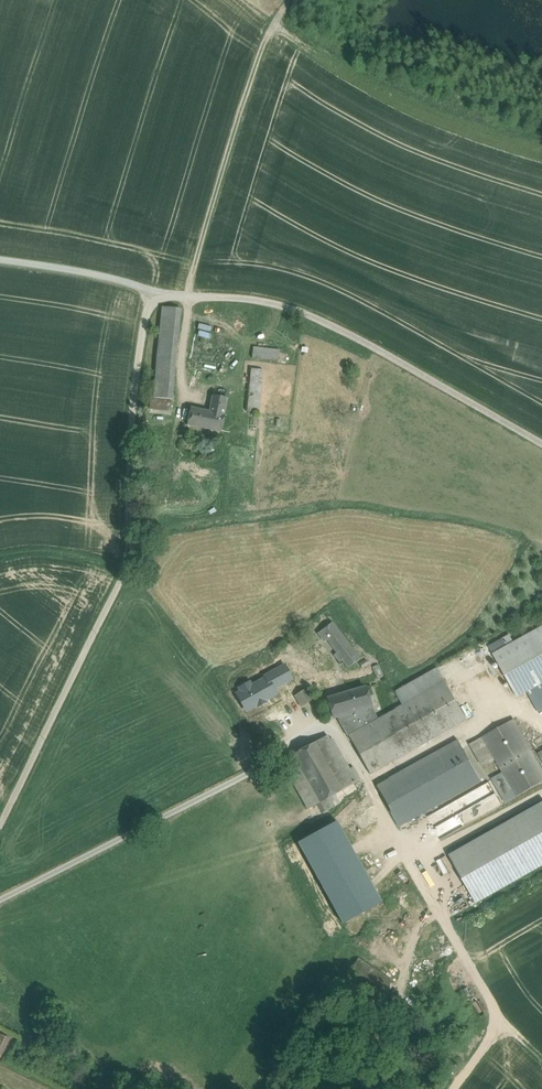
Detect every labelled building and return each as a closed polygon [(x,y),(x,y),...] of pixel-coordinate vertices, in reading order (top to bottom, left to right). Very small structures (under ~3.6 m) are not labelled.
[(180,309),(163,307),(156,377),(173,379),(180,309)] [(209,338),(212,326),(199,323),(196,334),(209,338)] [(280,350),(253,347),(252,358),(278,361),(280,350)] [(173,379),(156,377),(154,397),(172,399),(174,379),(173,379)] [(262,384),(250,383),(247,412),(259,413),(262,384)] [(228,398),(212,395),(209,411),(191,407),(187,425),(221,432),(225,415),(224,415),(228,398)] [(154,397),(151,397),(150,409),(171,411),(172,399),(154,397)] [(514,643),(510,636),(503,639),(507,646),(493,654),(517,697),(541,684),(541,627),(514,643)] [(359,659),(338,630),(327,639),(348,667),(359,659)] [(283,663),(233,688),(244,711),(277,694),(274,688),(291,680),(283,663)] [(438,668),(396,692),(403,705),(445,681),(438,668)] [(403,705),(382,717),(377,719),(349,736),(370,774),(467,720),(445,681),(403,705)] [(365,688),(328,698),(334,718),(337,717),(348,736),(349,736),(377,719),(371,707),(365,688)] [(313,699),(306,689),(295,695),(302,706),(313,699)] [(514,719),(483,737),(494,758),(503,773),(517,797),(541,782),(541,769),(514,719)] [(327,736),(281,761),(308,810),(354,784),(347,771),(329,740),(327,736)] [(494,758),(483,737),(471,744),(482,765),(494,758)] [(349,769),(332,740),(332,739),(331,739),(329,740),(347,771),(349,770),(349,769)] [(394,824),(480,785),(461,741),(375,780),(394,824)] [(353,767),(349,769),(349,770),(347,771),(354,784),(360,780),(353,767)] [(517,797),(503,773),(492,779),(506,803),(517,797)] [(449,855),(477,905),(541,868),(541,804),(449,855)] [(336,819),(295,840),(338,924),(379,903),(336,819)] [(0,1034),(0,1056),(0,1057),(9,1039),(0,1034)]
